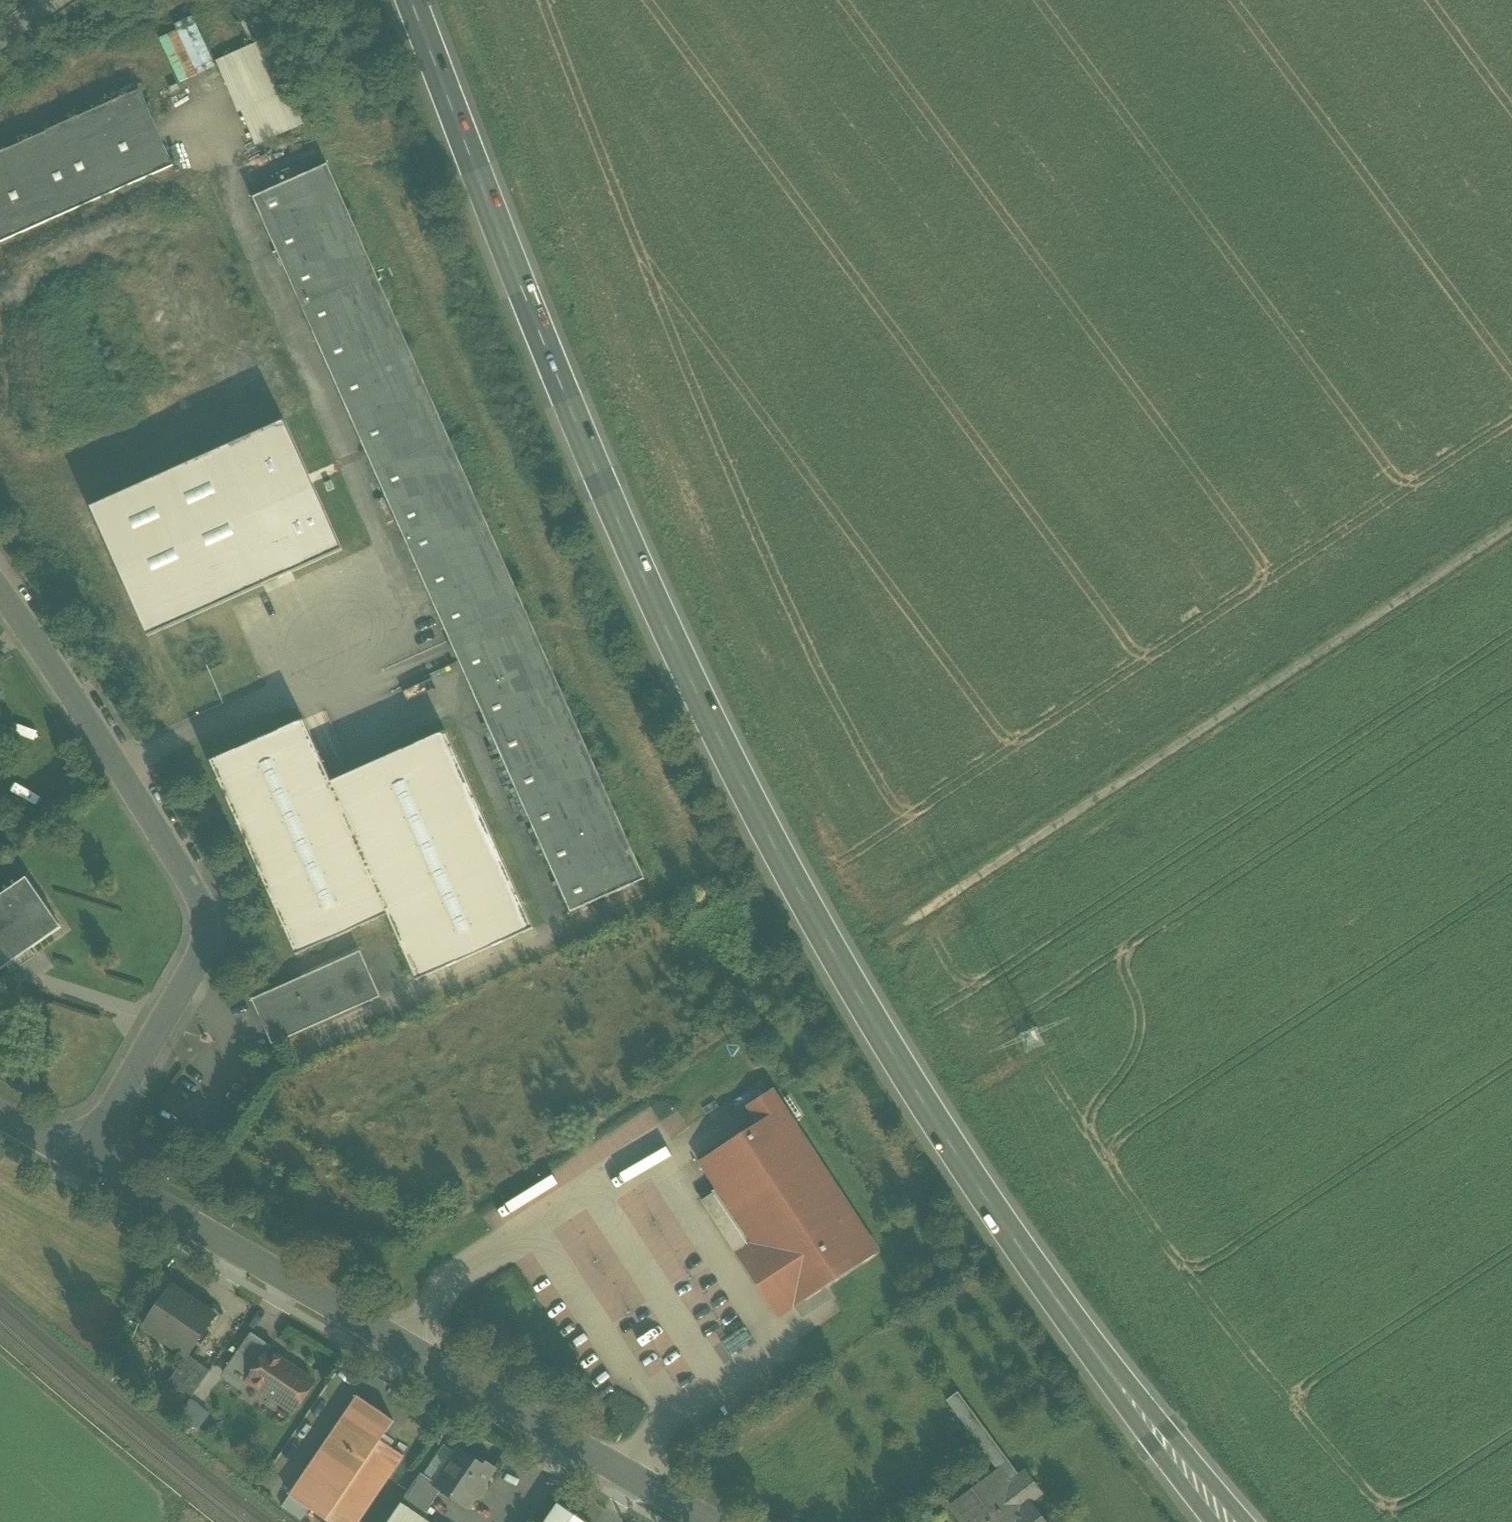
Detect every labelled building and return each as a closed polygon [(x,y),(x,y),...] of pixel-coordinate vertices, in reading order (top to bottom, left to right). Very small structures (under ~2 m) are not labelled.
[(197,18),(158,35),(178,82),(217,65),(197,18)] [(267,43),(216,66),(253,151),(305,128),(267,43)] [(0,152),(0,241),(1,244),(176,163),(141,87),(0,152)] [(644,880),(327,165),(252,199),(570,913),(644,880)] [(148,630),(342,545),(288,425),(95,510),(148,630)] [(386,919),(328,786),(300,722),(210,761),(296,958),(386,919)] [(415,986),(535,934),(448,734),(328,786),(386,919),(415,986)] [(0,902),(0,977),(63,933),(28,882),(0,902)] [(360,952),(251,1000),(271,1045),(380,997),(360,952)] [(877,1253),(771,1091),(753,1103),(764,1120),(700,1162),(719,1191),(702,1202),(750,1275),(751,1274),(760,1287),(769,1290),(779,1283),(783,1290),(779,1292),(789,1308),(793,1306),(794,1307),(877,1253)] [(215,1316),(172,1287),(144,1328),(186,1356),(187,1357),(188,1356),(215,1316)] [(272,1347),(252,1333),(231,1363),(251,1377),(269,1352),(272,1347)] [(314,1382),(269,1352),(251,1377),(248,1382),(293,1412),(314,1382)] [(210,1371),(188,1356),(187,1357),(186,1356),(169,1381),(192,1397),(210,1371)] [(950,1510),(959,1521),(1042,1521),(1028,1504),(1040,1495),(1024,1473),(1018,1477),(957,1393),(946,1401),(997,1472),(950,1510)] [(357,1397),(289,1496),(308,1509),(327,1521),(359,1521),(404,1457),(381,1441),(394,1422),(357,1397)] [(474,1461),(459,1451),(437,1484),(436,1486),(442,1490),(468,1508),(494,1470),(476,1458),(474,1461)] [(437,1484),(421,1474),(401,1504),(425,1520),(429,1514),(427,1512),(442,1490),(436,1486),(437,1484)] [(308,1509),(289,1496),(282,1507),(300,1520),(308,1509)] [(401,1504),(388,1521),(428,1521),(425,1520),(401,1504)] [(546,1521),(585,1521),(558,1504),(546,1521)]
